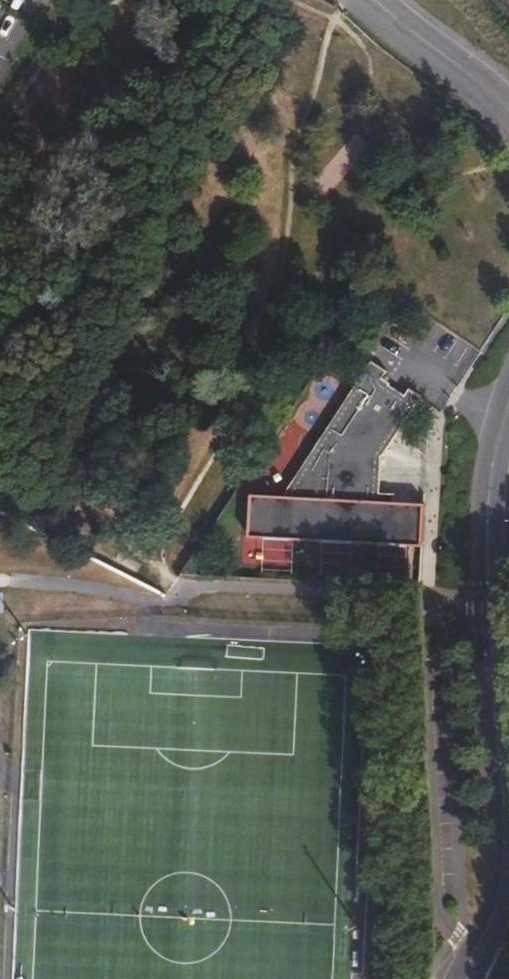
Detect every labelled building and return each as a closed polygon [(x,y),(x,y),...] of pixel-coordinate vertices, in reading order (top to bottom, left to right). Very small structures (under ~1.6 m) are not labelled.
[(287,496),(251,494),(249,537),(263,537),(264,532),(295,533),(295,539),(322,540),(322,535),(354,537),(354,542),(381,543),(382,538),(408,539),(408,544),(423,546),(425,503),(395,502),(395,494),(381,492),(382,456),(422,396),(410,388),(405,394),(383,378),(388,371),(372,361),(287,489),(287,496)]
